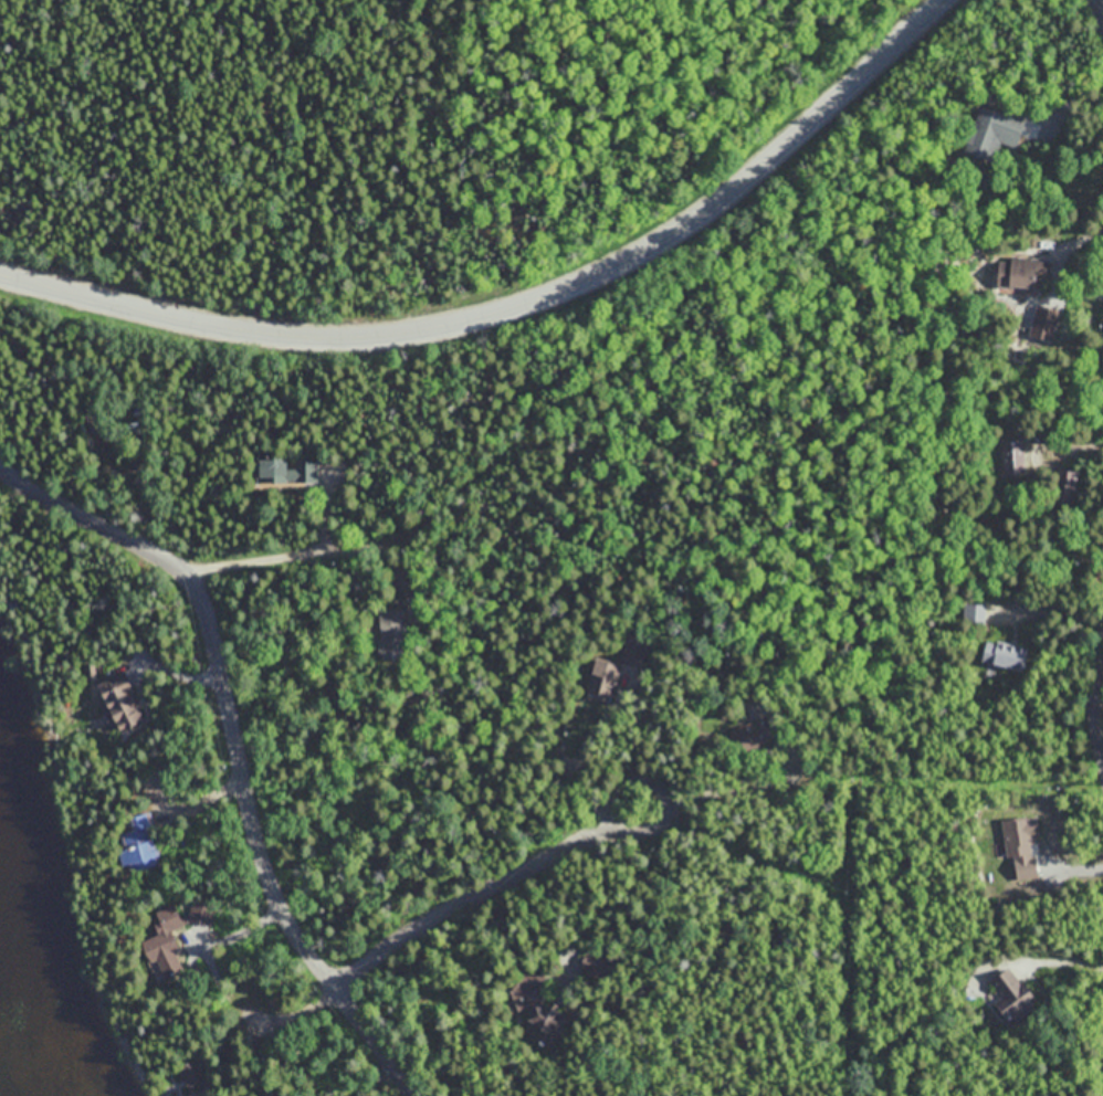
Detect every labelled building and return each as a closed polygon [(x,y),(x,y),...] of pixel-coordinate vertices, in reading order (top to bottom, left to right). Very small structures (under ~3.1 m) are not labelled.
[(1023,116),(979,105),(967,154),(999,161),(1003,144),(1016,147),(1023,116)] [(996,288),(1046,288),(1046,257),(996,257),(996,288)] [(1003,475),(1025,475),(1025,440),(1003,440),(1003,475)] [(316,457),(256,458),(257,483),(317,482),(316,457)] [(1081,473),(1061,468),(1054,499),(1073,504),(1081,473)] [(985,605),(961,603),(960,623),(984,625),(985,605)] [(380,610),(380,655),(404,655),(404,610),(380,610)] [(1029,651),(986,638),(979,661),(1023,673),(1029,651)] [(614,698),(622,665),(595,659),(588,692),(614,698)] [(94,682),(107,731),(139,723),(126,673),(94,682)] [(773,725),(743,725),(743,746),(773,746),(773,725)] [(157,865),(146,814),(127,818),(130,830),(117,833),(121,850),(115,851),(120,873),(157,865)] [(166,912),(151,916),(156,936),(143,939),(150,972),(179,965),(166,912)] [(502,1000),(552,1043),(571,1022),(541,995),(553,981),(534,964),(502,1000)] [(1005,1023),(1034,1005),(1010,965),(990,977),(1002,998),(993,1004),(1005,1023)] [(213,1073),(198,1049),(173,1065),(188,1088),(213,1073)]
